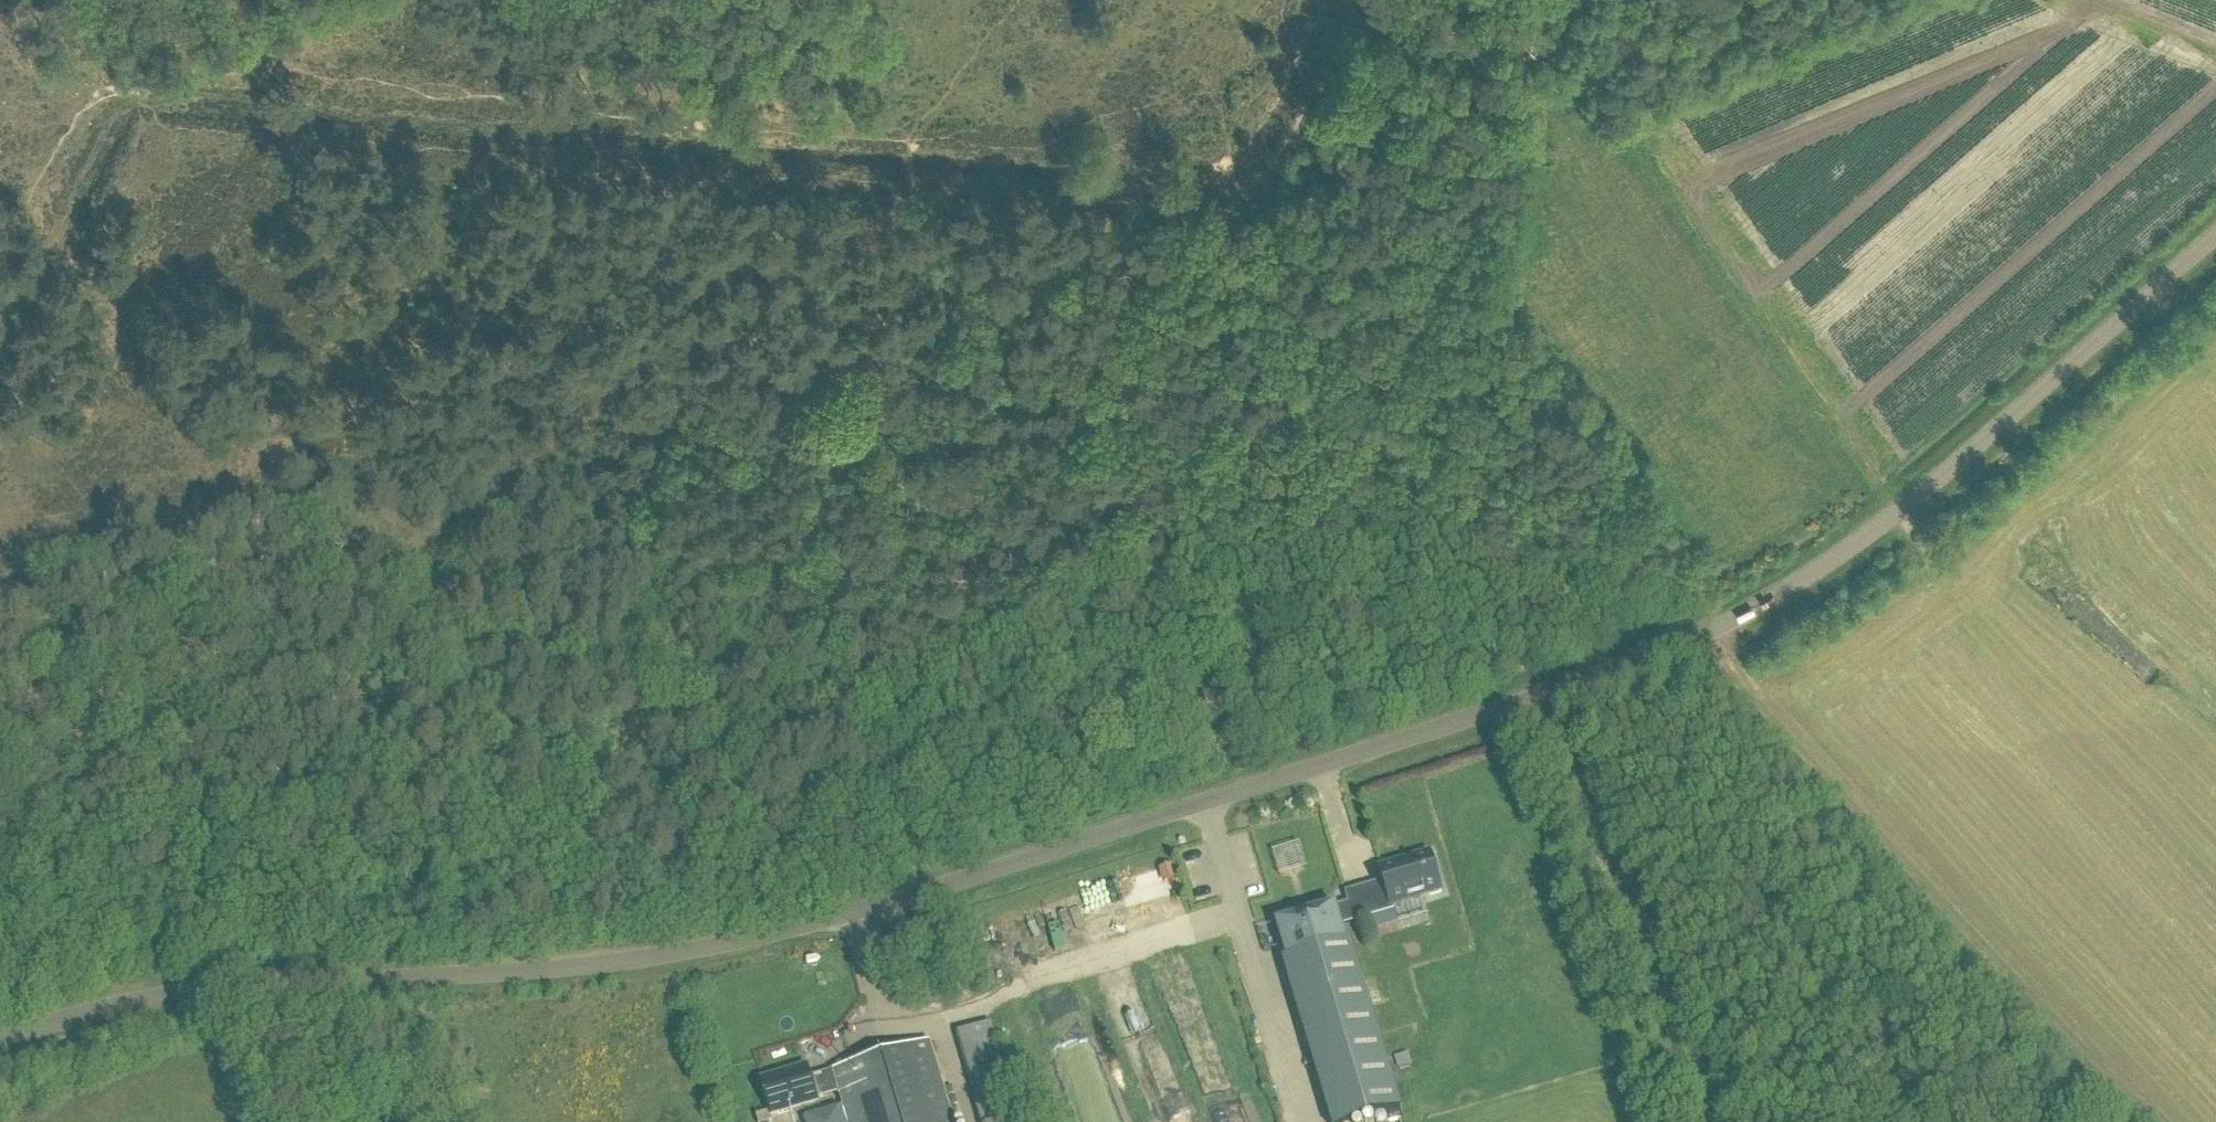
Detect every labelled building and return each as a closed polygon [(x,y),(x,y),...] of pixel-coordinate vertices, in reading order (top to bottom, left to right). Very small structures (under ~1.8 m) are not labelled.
[(1318,831),(1297,836),(1289,807),(1276,811),(1291,865),(1324,856),(1318,831)] [(1393,912),(1392,908),(1441,893),(1430,855),(1379,871),(1383,885),(1346,896),(1350,906),(1336,910),(1335,908),(1276,926),(1287,961),(1283,962),(1331,1121),(1373,1121),(1402,1113),(1350,942),(1346,943),(1342,927),(1393,912)] [(1230,912),(1237,933),(1247,930),(1240,908),(1230,912)] [(960,976),(978,971),(974,957),(956,962),(960,976)] [(984,1121),(1020,1121),(991,1026),(959,1035),(984,1121)] [(762,1086),(770,1113),(772,1119),(818,1105),(817,1101),(840,1094),(842,1100),(845,1109),(804,1121),(953,1121),(931,1046),(930,1043),(845,1068),(811,1078),(808,1068),(761,1082),(762,1086)] [(1183,1067),(1158,1075),(1174,1121),(1202,1121),(1183,1067)] [(772,1119),(770,1113),(755,1117),(757,1121),(773,1121),(772,1119)]
